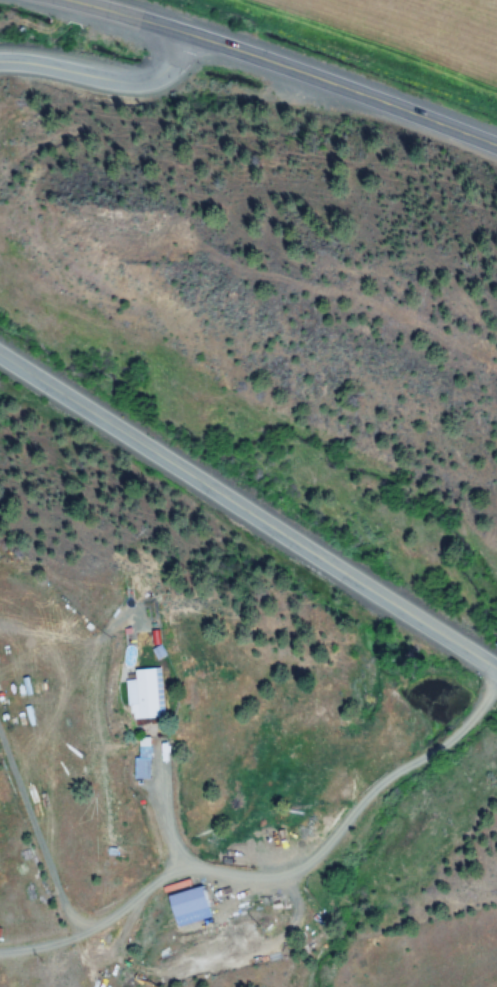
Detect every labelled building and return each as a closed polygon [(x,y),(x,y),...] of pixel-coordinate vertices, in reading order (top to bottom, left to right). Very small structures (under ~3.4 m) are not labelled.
[(161,668),(133,669),(133,679),(123,680),(124,713),(136,712),(137,718),(164,717),(161,668)] [(168,896),(175,918),(212,908),(206,886),(168,896)]
